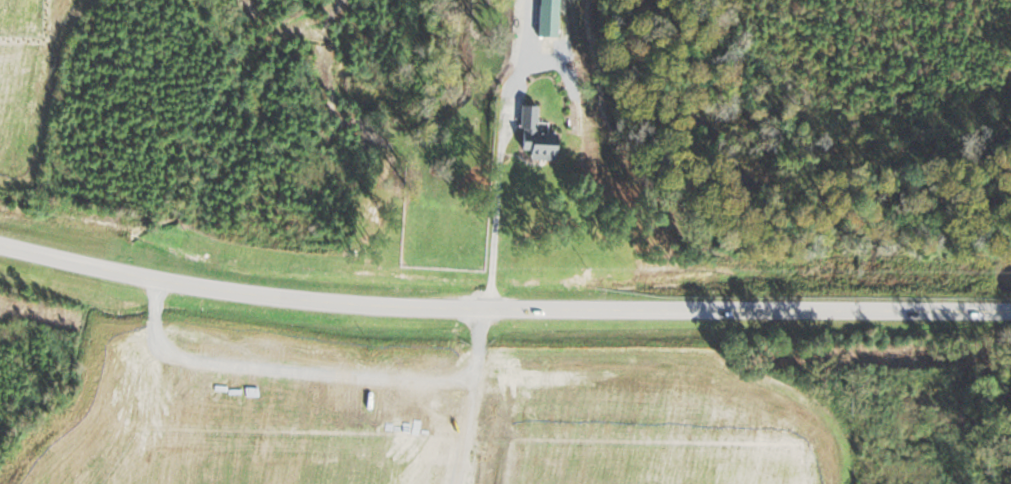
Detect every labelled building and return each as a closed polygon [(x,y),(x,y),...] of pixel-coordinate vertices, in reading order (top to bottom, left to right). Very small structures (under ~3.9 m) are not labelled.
[(565,0),(544,0),(542,36),(563,37),(565,0)] [(524,150),(535,150),(535,158),(563,159),(564,133),(542,132),(542,105),(526,105),(524,150)]
